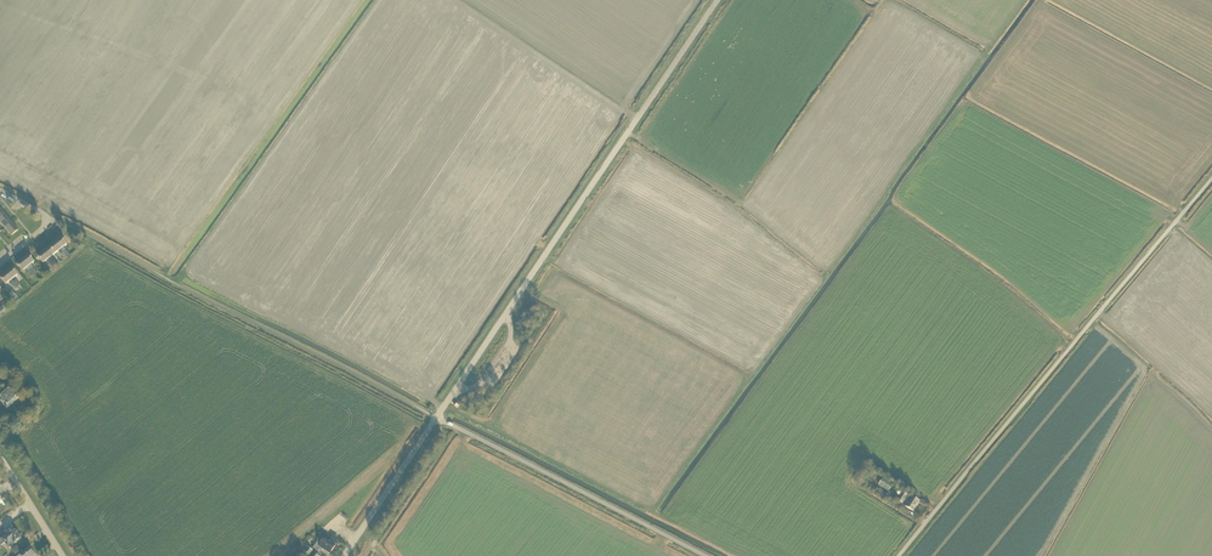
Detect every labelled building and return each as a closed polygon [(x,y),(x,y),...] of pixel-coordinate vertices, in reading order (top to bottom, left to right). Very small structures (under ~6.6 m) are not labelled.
[(6,215),(0,220),(0,222),(5,229),(12,223),(6,215)] [(18,230),(12,223),(5,229),(11,236),(18,230)] [(62,238),(55,243),(63,252),(66,250),(64,248),(67,245),(62,238)] [(55,243),(50,248),(55,254),(58,252),(60,254),(63,252),(55,243)] [(50,248),(44,252),(51,262),(54,260),(52,257),(55,254),(50,248)] [(44,252),(38,257),(43,264),(46,261),(49,264),(51,262),(44,252)] [(29,256),(23,260),(28,267),(30,270),(33,267),(31,265),(34,262),(29,256)] [(23,260),(17,265),(22,272),(26,269),(28,272),(30,270),(28,267),(23,260)] [(12,269),(6,274),(12,281),(14,283),(16,281),(14,278),(18,276),(12,269)] [(6,274),(0,278),(6,285),(12,281),(6,274)] [(7,409),(19,398),(9,387),(7,388),(0,395),(0,400),(7,409)] [(883,478),(879,485),(889,491),(893,484),(883,478)] [(912,496),(911,497),(904,493),(899,501),(902,503),(904,500),(908,502),(905,506),(913,511),(920,501),(912,496)] [(9,539),(8,538),(16,532),(12,527),(5,532),(7,534),(1,538),(6,544),(9,542),(8,540),(9,539)] [(9,542),(6,544),(8,547),(13,542),(15,544),(21,538),(16,532),(8,538),(9,539),(8,540),(9,542)] [(313,549),(320,554),(323,550),(330,555),(335,546),(324,539),(324,540),(320,538),(319,538),(317,541),(318,542),(321,545),(320,546),(317,543),(313,549)] [(17,546),(12,550),(15,554),(20,550),(17,546)]
